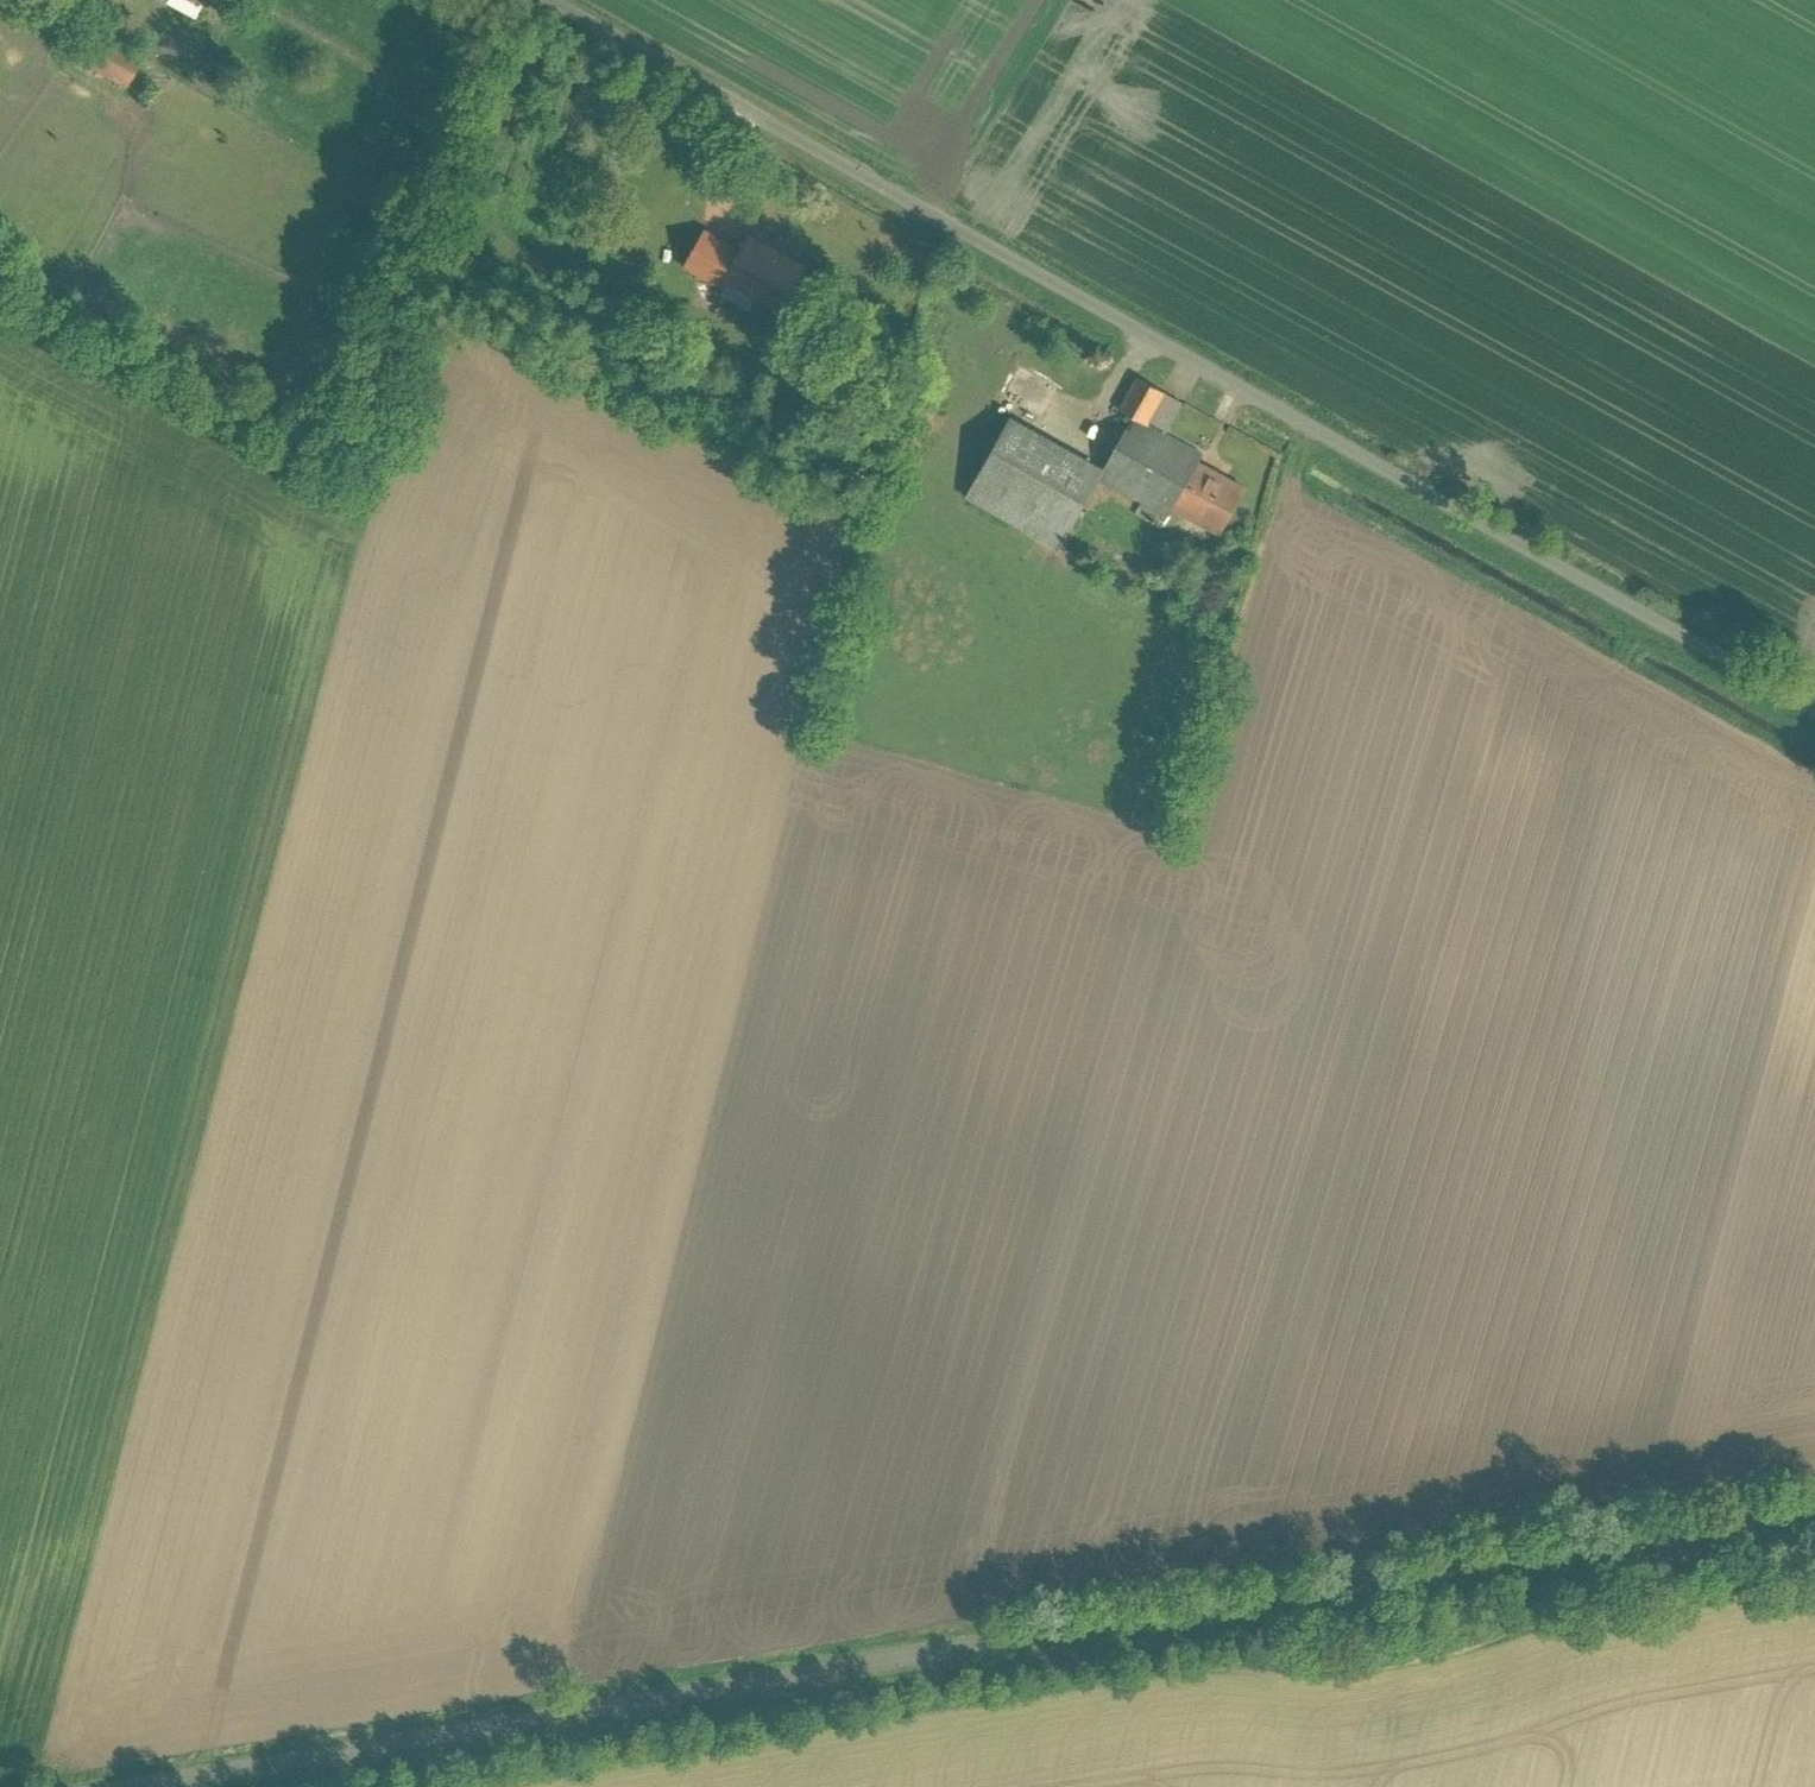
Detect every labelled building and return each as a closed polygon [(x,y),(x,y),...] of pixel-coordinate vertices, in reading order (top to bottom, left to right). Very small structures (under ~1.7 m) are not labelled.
[(87,65),(129,87),(144,57),(103,35),(87,65)] [(732,287),(737,278),(774,298),(794,262),(754,239),(747,251),(712,231),(693,265),(732,287)] [(1188,401),(1142,376),(1125,406),(1155,422),(1156,419),(1173,428),(1188,401)] [(1067,550),(1107,477),(1175,511),(1178,504),(1227,528),(1250,482),(1131,423),(1110,466),(1018,416),(972,499),(1067,550)]
